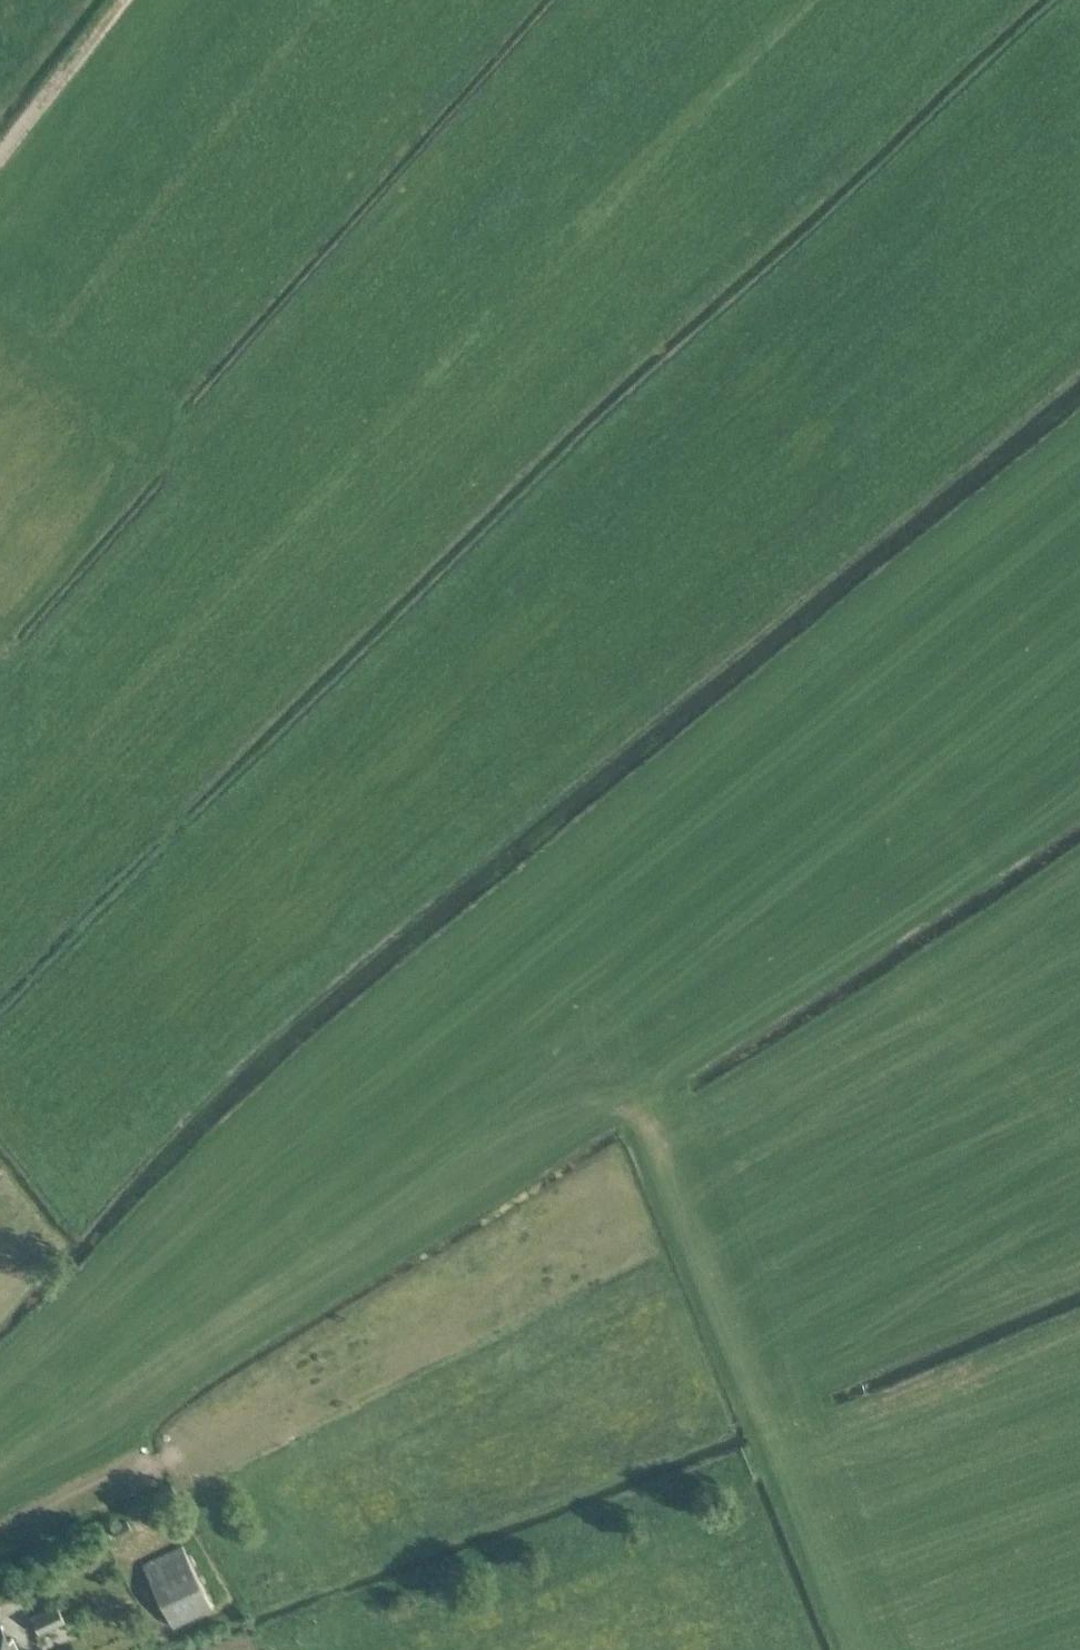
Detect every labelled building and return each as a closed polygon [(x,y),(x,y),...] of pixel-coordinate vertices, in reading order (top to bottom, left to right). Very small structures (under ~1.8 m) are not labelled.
[(211,1605),(182,1548),(143,1567),(171,1625),(211,1605)] [(63,1619),(55,1601),(29,1613),(38,1632),(63,1619)] [(12,1636),(8,1638),(1,1623),(0,1624),(0,1649),(18,1649),(12,1636)]
